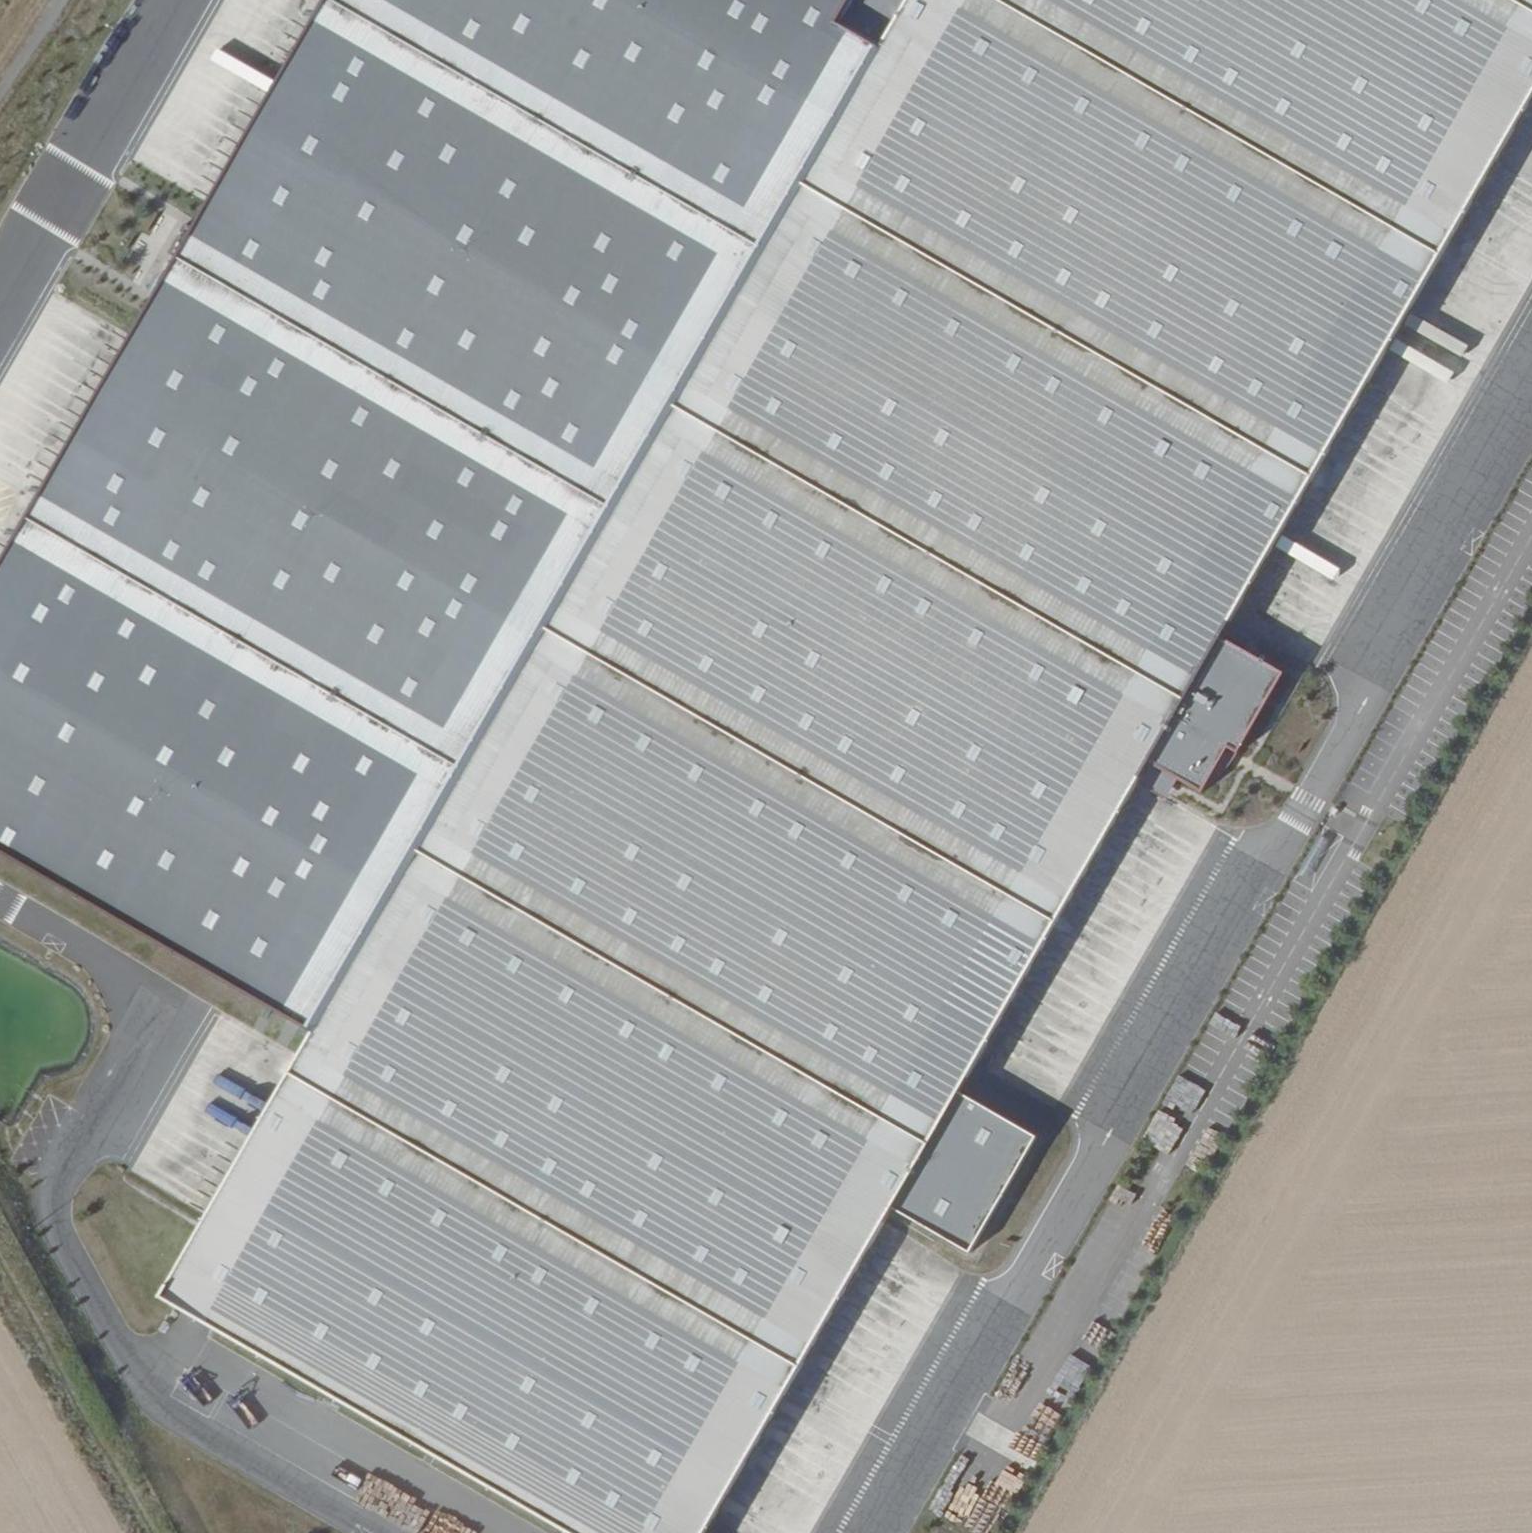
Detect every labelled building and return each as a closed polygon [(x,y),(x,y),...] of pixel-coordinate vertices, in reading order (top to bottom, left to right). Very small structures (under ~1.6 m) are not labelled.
[(0,596),(0,854),(324,1040),(173,1303),(567,1532),(718,1532),(903,1216),(979,1260),(1047,1142),(969,1097),(1145,793),(1175,810),(1189,789),(1211,801),(1236,776),(1290,679),(1259,660),(1267,645),(1247,634),(1237,648),(1228,642),(1531,120),(1531,0),(344,0),(0,596)] [(194,203),(175,236),(185,242),(177,256),(188,263),(216,216),(194,203)] [(1155,1103),(1169,1070),(1158,1066),(1144,1098),(1155,1103)] [(543,1529),(529,1524),(526,1532),(542,1532),(543,1529)]
